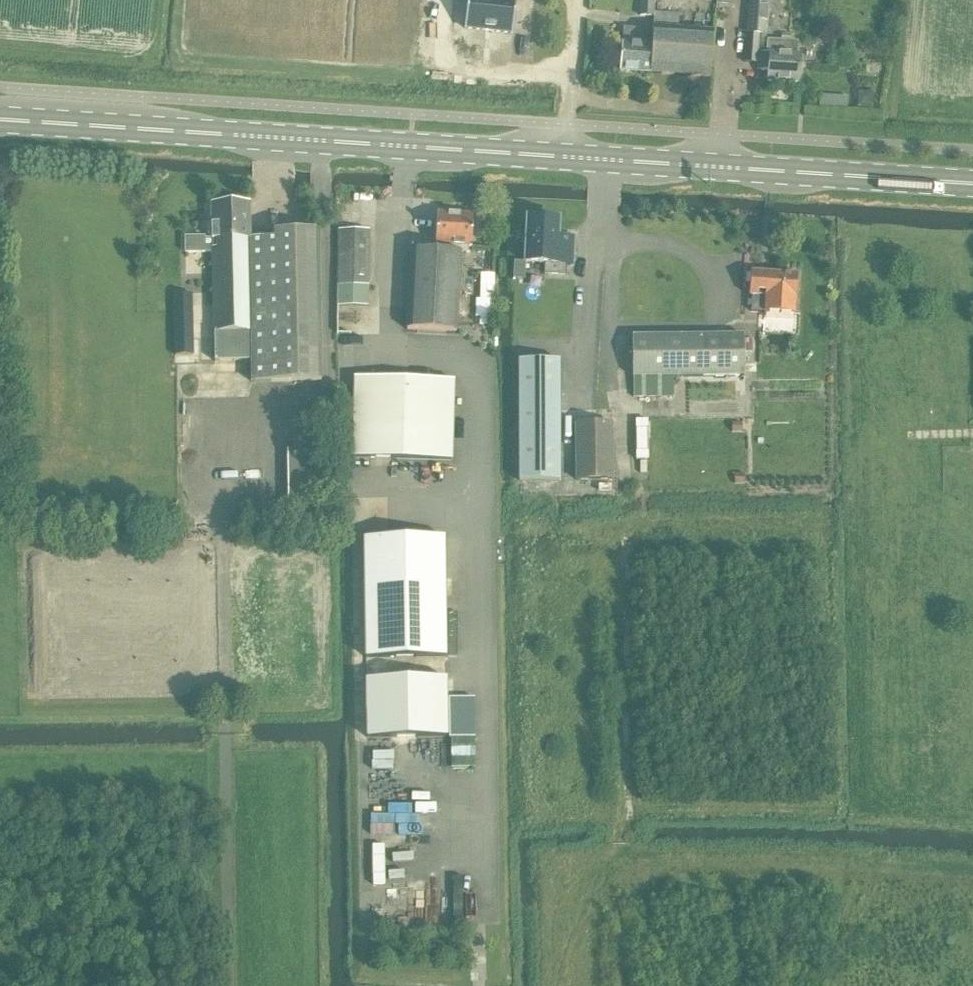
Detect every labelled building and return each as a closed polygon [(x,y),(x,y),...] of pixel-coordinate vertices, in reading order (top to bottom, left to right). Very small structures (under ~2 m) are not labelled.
[(464,29),(512,34),(515,1),(510,0),(467,0),(464,29)] [(652,19),(650,44),(642,43),(643,29),(623,28),(622,43),(619,71),(709,78),(713,32),(677,29),(678,15),(653,13),(655,0),(640,0),(639,17),(652,19)] [(747,34),(746,33),(744,62),(757,63),(757,61),(761,61),(761,71),(768,71),(767,81),(798,83),(800,55),(796,55),(797,43),(789,42),(790,35),(781,35),(781,42),(767,41),(766,41),(766,30),(769,0),(750,0),(747,34)] [(835,97),(834,108),(846,109),(847,98),(835,97)] [(208,225),(208,235),(212,237),(212,239),(205,239),(205,237),(185,237),(185,252),(213,252),(215,361),(251,360),(251,383),(321,381),(318,231),(268,232),(269,239),(249,239),(249,205),(212,205),(212,223),(208,225)] [(406,329),(456,332),(461,246),(470,247),(472,215),(436,213),(435,245),(446,245),(445,251),(411,250),(406,329)] [(528,218),(525,263),(545,264),(545,274),(565,275),(565,265),(571,265),(573,238),(557,237),(557,220),(528,218)] [(367,286),(369,232),(339,231),(338,285),(337,307),(367,308),(367,286)] [(750,311),(764,312),(794,314),(795,298),(796,298),(797,275),(751,272),(749,295),(751,295),(750,311)] [(493,284),(494,274),(480,274),(480,284),(493,284)] [(193,294),(176,293),(176,355),(193,355),(193,294)] [(743,336),(632,337),(633,397),(673,396),(673,376),(684,376),(684,379),(744,378),(743,336)] [(559,361),(522,361),(523,481),(559,481),(559,361)] [(351,458),(451,461),(454,381),(354,378),(351,458)] [(576,424),(577,480),(613,479),(612,423),(576,424)] [(742,423),(732,423),(732,431),(742,432),(742,423)] [(744,474),(734,475),(734,485),(744,484),(744,474)] [(318,483),(250,485),(251,518),(319,516),(318,483)] [(444,537),(364,538),(365,658),(445,657),(444,537)] [(446,678),(366,679),(366,738),(447,737),(446,678)]
